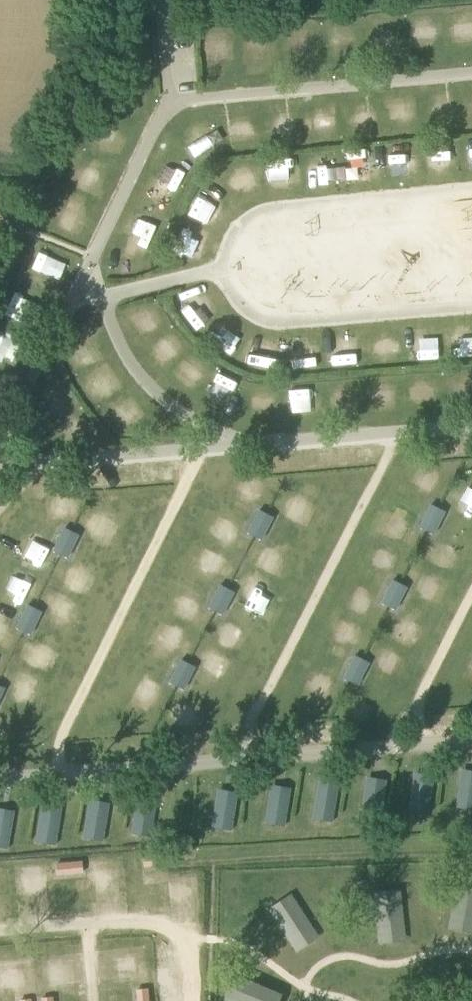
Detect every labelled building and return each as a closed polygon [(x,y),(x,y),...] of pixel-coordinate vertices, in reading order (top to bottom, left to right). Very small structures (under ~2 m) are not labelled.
[(194,156),(215,146),(204,123),(184,132),(194,156)] [(116,155),(123,136),(95,126),(88,144),(116,155)] [(425,141),(425,162),(450,162),(451,141),(425,141)] [(391,177),(410,177),(409,144),(390,144),(391,177)] [(347,153),(349,173),(369,171),(367,151),(347,153)] [(328,175),(325,156),(303,160),(306,179),(328,175)] [(150,171),(141,188),(170,204),(179,186),(150,171)] [(132,209),(126,228),(155,237),(161,219),(132,209)] [(195,252),(195,243),(178,242),(177,252),(195,252)] [(40,282),(47,259),(27,252),(20,275),(40,282)] [(41,281),(53,286),(60,267),(49,263),(41,281)] [(219,326),(206,342),(221,354),(234,338),(219,326)] [(414,355),(435,355),(434,334),(414,334),(414,355)] [(332,365),(354,365),(354,345),(333,345),(332,365)] [(377,360),(394,358),(393,348),(376,350),(377,360)] [(258,366),(280,371),(282,363),(259,358),(258,366)] [(217,374),(208,385),(231,403),(240,393),(217,374)] [(286,389),(286,410),(309,409),(309,389),(286,389)] [(462,510),(471,487),(451,479),(442,502),(462,510)] [(432,534),(442,510),(425,503),(415,527),(432,534)] [(254,508),(244,531),(261,539),(272,516),(254,508)] [(60,525),(49,549),(67,557),(78,534),(60,525)] [(17,551),(32,561),(42,545),(27,535),(17,551)] [(201,548),(196,568),(217,574),(223,554),(201,548)] [(376,602),(394,610),(406,587),(388,578),(376,602)] [(217,583),(204,605),(221,614),(233,592),(217,583)] [(12,628),(31,634),(39,610),(21,603),(12,628)] [(338,677),(356,685),(367,662),(349,653),(338,677)] [(176,657),(164,681),(182,690),(194,666),(176,657)] [(460,768),(454,807),(471,809),(471,770),(460,768)] [(413,774),(406,809),(427,813),(434,778),(413,774)] [(364,777),(360,802),(382,805),(385,779),(364,777)] [(329,822),(339,783),(317,778),(308,817),(329,822)] [(269,783),(261,822),(282,826),(290,787),(269,783)] [(232,830),(235,790),(213,788),(209,828),(232,830)] [(129,828),(148,833),(156,799),(137,794),(129,828)] [(79,837),(100,841),(108,803),(87,798),(79,837)] [(51,845),(61,807),(40,802),(31,840),(51,845)] [(7,848),(14,810),(0,808),(0,847),(7,848)] [(260,890),(268,916),(302,906),(289,859),(276,863),(282,884),(260,890)] [(83,871),(48,872),(49,901),(84,900),(83,871)] [(40,959),(40,973),(31,972),(30,989),(77,989),(77,972),(67,972),(67,959),(40,959)] [(379,1000),(383,1000),(393,999),(391,986),(377,988),(379,1000)]
